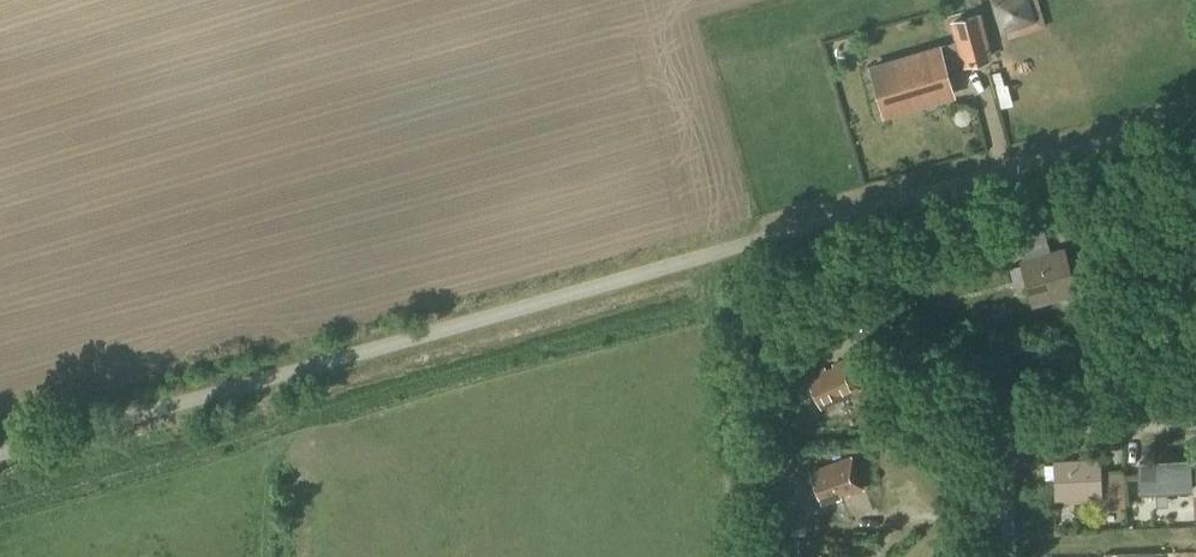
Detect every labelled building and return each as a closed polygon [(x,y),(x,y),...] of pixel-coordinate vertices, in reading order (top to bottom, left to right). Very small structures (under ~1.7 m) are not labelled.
[(1008,40),(1046,28),(1038,0),(996,0),(996,2),(1005,28),(1008,40)] [(963,68),(993,59),(981,12),(950,21),(956,42),(938,48),(939,50),(873,69),(886,113),(952,94),(945,70),(962,66),(963,68)] [(1013,72),(1001,76),(1013,111),(1024,107),(1013,72)] [(1031,308),(1077,295),(1065,247),(1049,252),(1019,261),(1027,291),(1031,308)] [(792,342),(782,355),(790,361),(800,348),(792,342)] [(861,392),(845,357),(831,363),(832,367),(828,369),(826,370),(824,366),(804,375),(815,399),(820,411),(861,392)] [(1191,491),(1189,454),(1141,457),(1141,494),(1191,491)] [(849,497),(865,492),(852,455),(831,463),(809,471),(817,496),(820,508),(843,500),(841,496),(847,494),(849,497)] [(1055,500),(1103,498),(1101,457),(1053,460),(1055,500)] [(1133,474),(1116,475),(1117,492),(1133,491),(1133,474)] [(783,541),(783,556),(799,556),(799,540),(783,541)]
